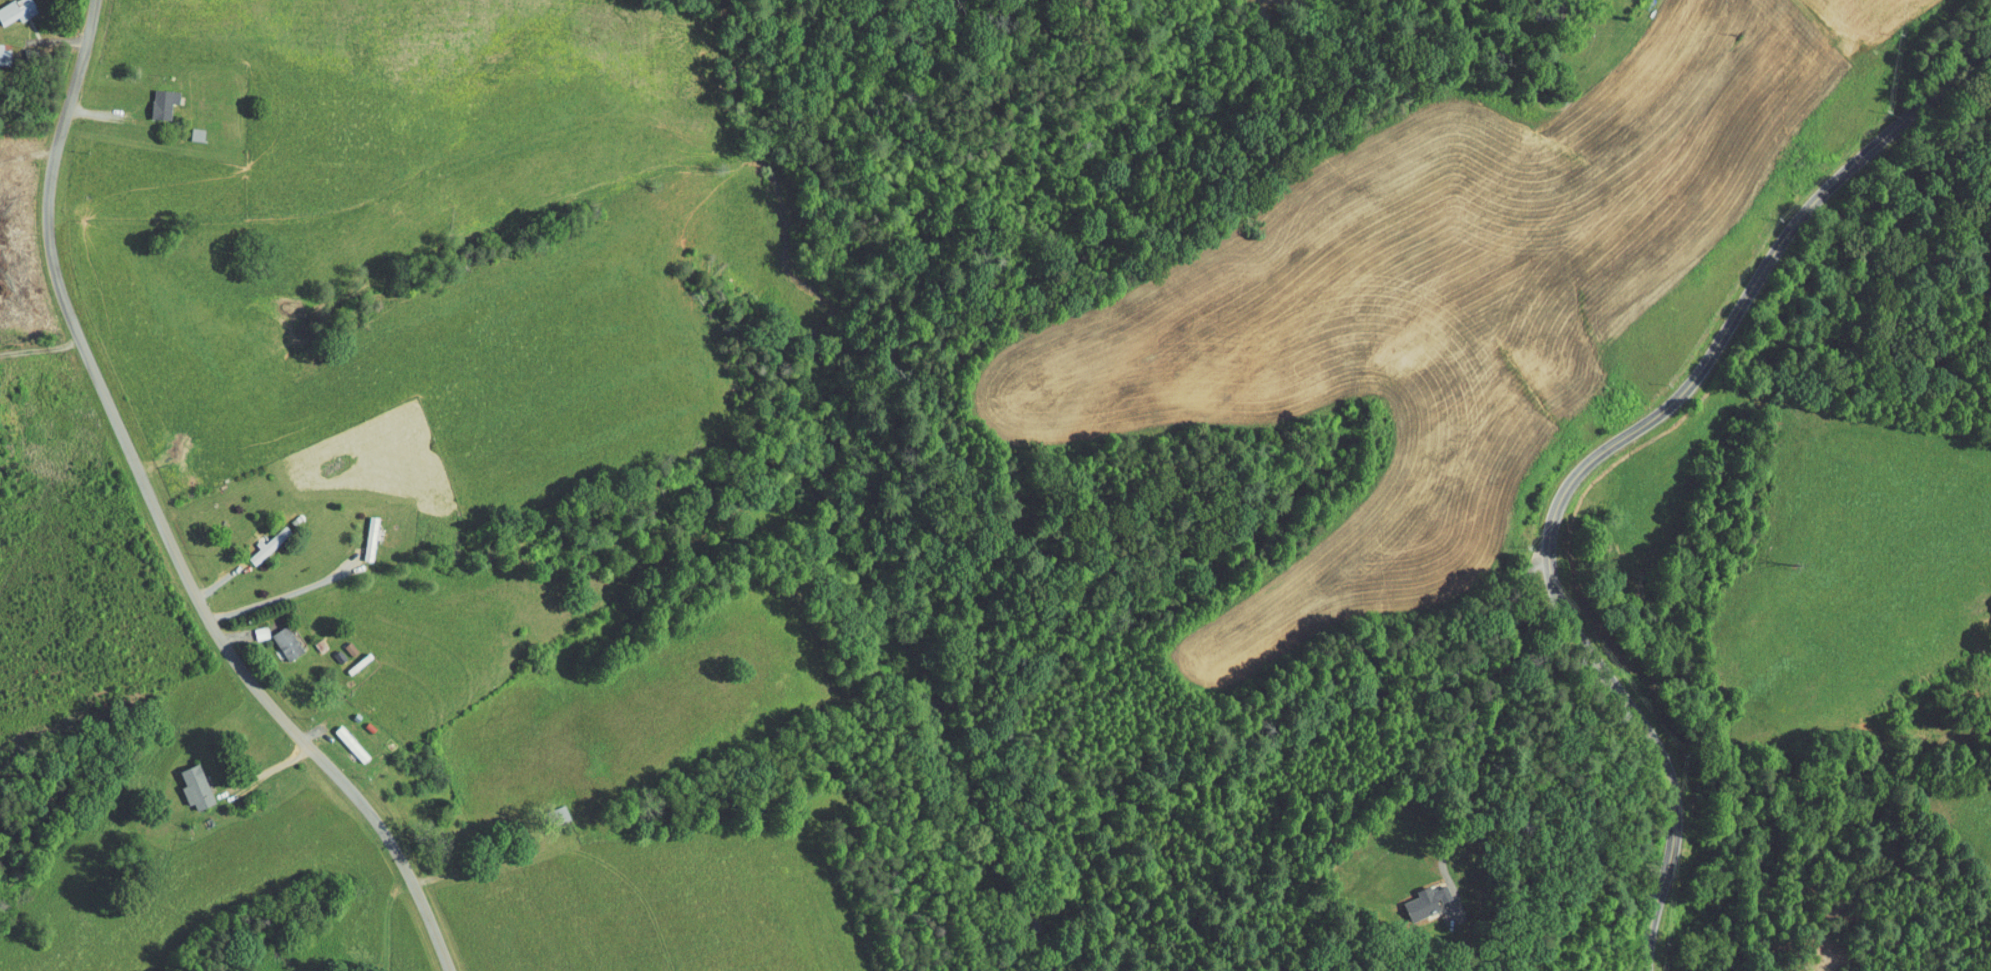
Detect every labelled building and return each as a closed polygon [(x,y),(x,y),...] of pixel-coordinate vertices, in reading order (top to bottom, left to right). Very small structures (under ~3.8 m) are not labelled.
[(12,15),(30,5),(27,0),(0,0),(0,16),(10,11),(12,15)] [(144,113),(163,113),(164,97),(172,97),(172,84),(145,84),(144,113)] [(354,552),(364,554),(371,510),(361,508),(354,552)] [(250,541),(239,550),(247,558),(283,524),(276,516),(249,540),(250,541)] [(262,628),(279,654),(296,643),(278,617),(262,628)] [(247,633),(260,631),(258,619),(245,621),(247,633)] [(342,650),(350,644),(342,634),(334,640),(342,650)] [(325,725),(355,756),(362,749),(333,717),(325,725)] [(172,764),(178,778),(174,779),(185,805),(207,796),(191,756),(172,764)] [(1396,895),(1404,914),(1447,897),(1439,877),(1424,883),(1422,878),(1408,884),(1410,889),(1396,895)]
